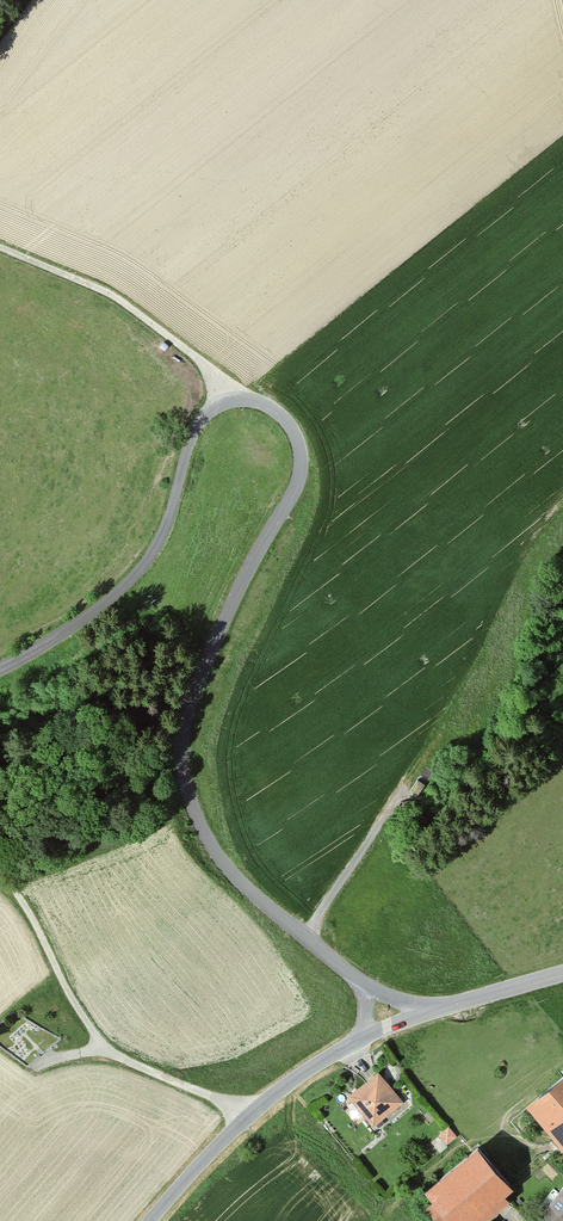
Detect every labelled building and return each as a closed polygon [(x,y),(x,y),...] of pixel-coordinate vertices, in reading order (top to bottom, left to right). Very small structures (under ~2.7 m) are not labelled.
[(425,786),(417,781),(410,790),(418,796),(425,786)] [(519,1104),(562,1155),(562,1068),(562,1067),(519,1104)] [(377,1069),(347,1095),(374,1126),(404,1101),(377,1069)] [(432,1137),(440,1149),(459,1135),(451,1123),(432,1137)] [(473,1147),(418,1191),(442,1220),(480,1220),(513,1195),(473,1147)] [(545,1205),(562,1220),(562,1184),(545,1205)]
